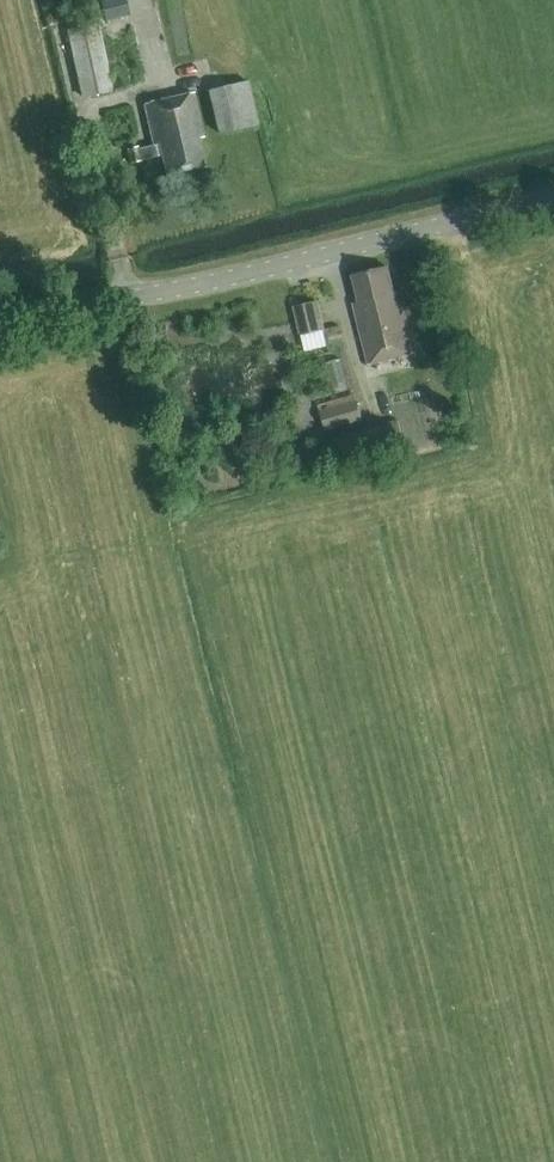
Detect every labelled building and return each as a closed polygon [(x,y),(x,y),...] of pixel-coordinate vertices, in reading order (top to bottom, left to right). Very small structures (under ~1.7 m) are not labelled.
[(104,18),(105,20),(129,14),(126,0),(100,0),(104,18)] [(98,21),(65,28),(80,96),(112,89),(98,21)] [(247,80),(207,90),(218,134),(258,124),(247,80)] [(152,145),(127,150),(130,163),(162,156),(167,175),(207,165),(201,137),(206,136),(196,92),(191,93),(143,104),(152,145)] [(369,364),(414,352),(399,293),(394,294),(388,267),(352,276),(359,303),(354,304),(369,364)] [(293,306),(300,335),(325,329),(318,300),(293,306)] [(356,399),(319,409),(325,430),(362,419),(356,399)]
